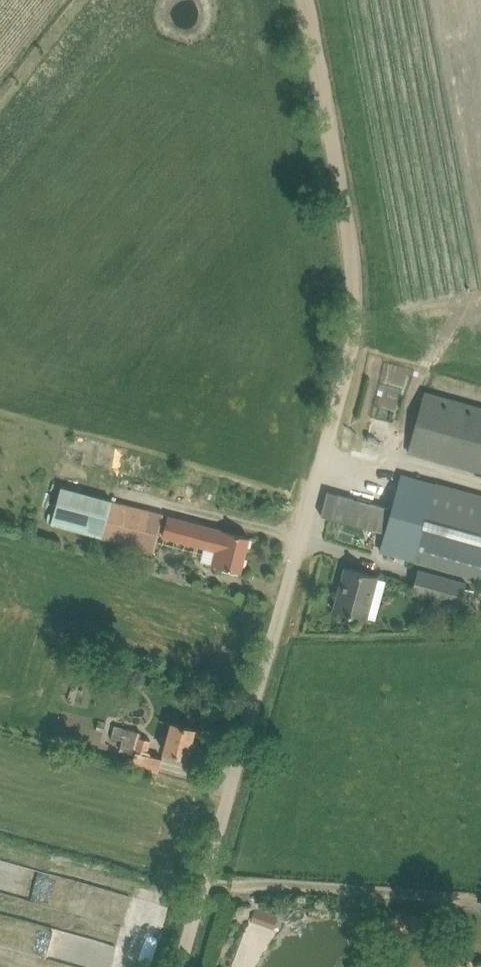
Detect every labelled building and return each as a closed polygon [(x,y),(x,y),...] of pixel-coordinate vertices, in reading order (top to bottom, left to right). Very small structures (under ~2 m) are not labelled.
[(427,456),(476,469),(475,474),(480,475),(480,407),(425,392),(408,451),(427,456)] [(400,556),(480,578),(480,496),(402,474),(381,550),(400,556)] [(331,488),(324,512),(330,514),(385,529),(391,505),(336,490),(331,488)] [(66,489),(56,525),(105,538),(154,551),(157,540),(159,535),(109,522),(114,502),(66,489)] [(167,517),(162,537),(199,546),(217,550),(213,564),(221,566),(241,571),(249,537),(222,530),(204,526),(167,517)] [(334,609),(353,615),(367,618),(367,615),(363,614),(371,585),(375,586),(378,576),(345,567),(334,609)] [(412,592),(431,598),(460,606),(467,583),(418,569),(412,592)] [(145,679),(142,672),(135,672),(131,678),(134,684),(141,684),(145,679)] [(104,731),(107,722),(99,720),(97,729),(104,731)] [(164,750),(169,751),(188,756),(196,729),(172,722),(164,750)] [(123,740),(121,748),(120,750),(135,755),(141,736),(142,732),(116,724),(112,737),(123,740)] [(135,755),(133,763),(159,771),(162,758),(163,757),(147,753),(151,739),(141,736),(135,755)] [(8,889),(15,882),(24,884),(23,888),(39,892),(42,878),(48,885),(52,871),(0,858),(0,882),(8,889)] [(24,949),(30,943),(57,950),(47,939),(50,936),(53,925),(42,922),(46,904),(0,892),(0,943),(24,949)] [(397,913),(397,930),(418,930),(418,914),(397,913)]
